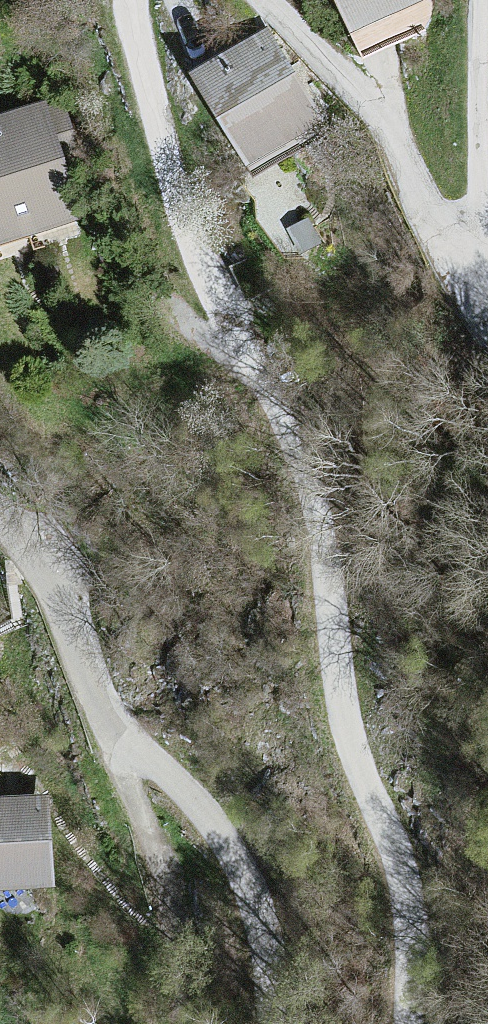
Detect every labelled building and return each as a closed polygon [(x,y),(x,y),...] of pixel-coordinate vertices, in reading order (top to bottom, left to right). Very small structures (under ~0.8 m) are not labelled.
[(347,35),(424,0),(331,0),(347,35)] [(269,34),(187,78),(240,173),(321,129),(269,34)] [(0,121),(0,245),(79,222),(44,107),(0,121)] [(0,803),(0,899),(46,897),(42,801),(0,803)]
